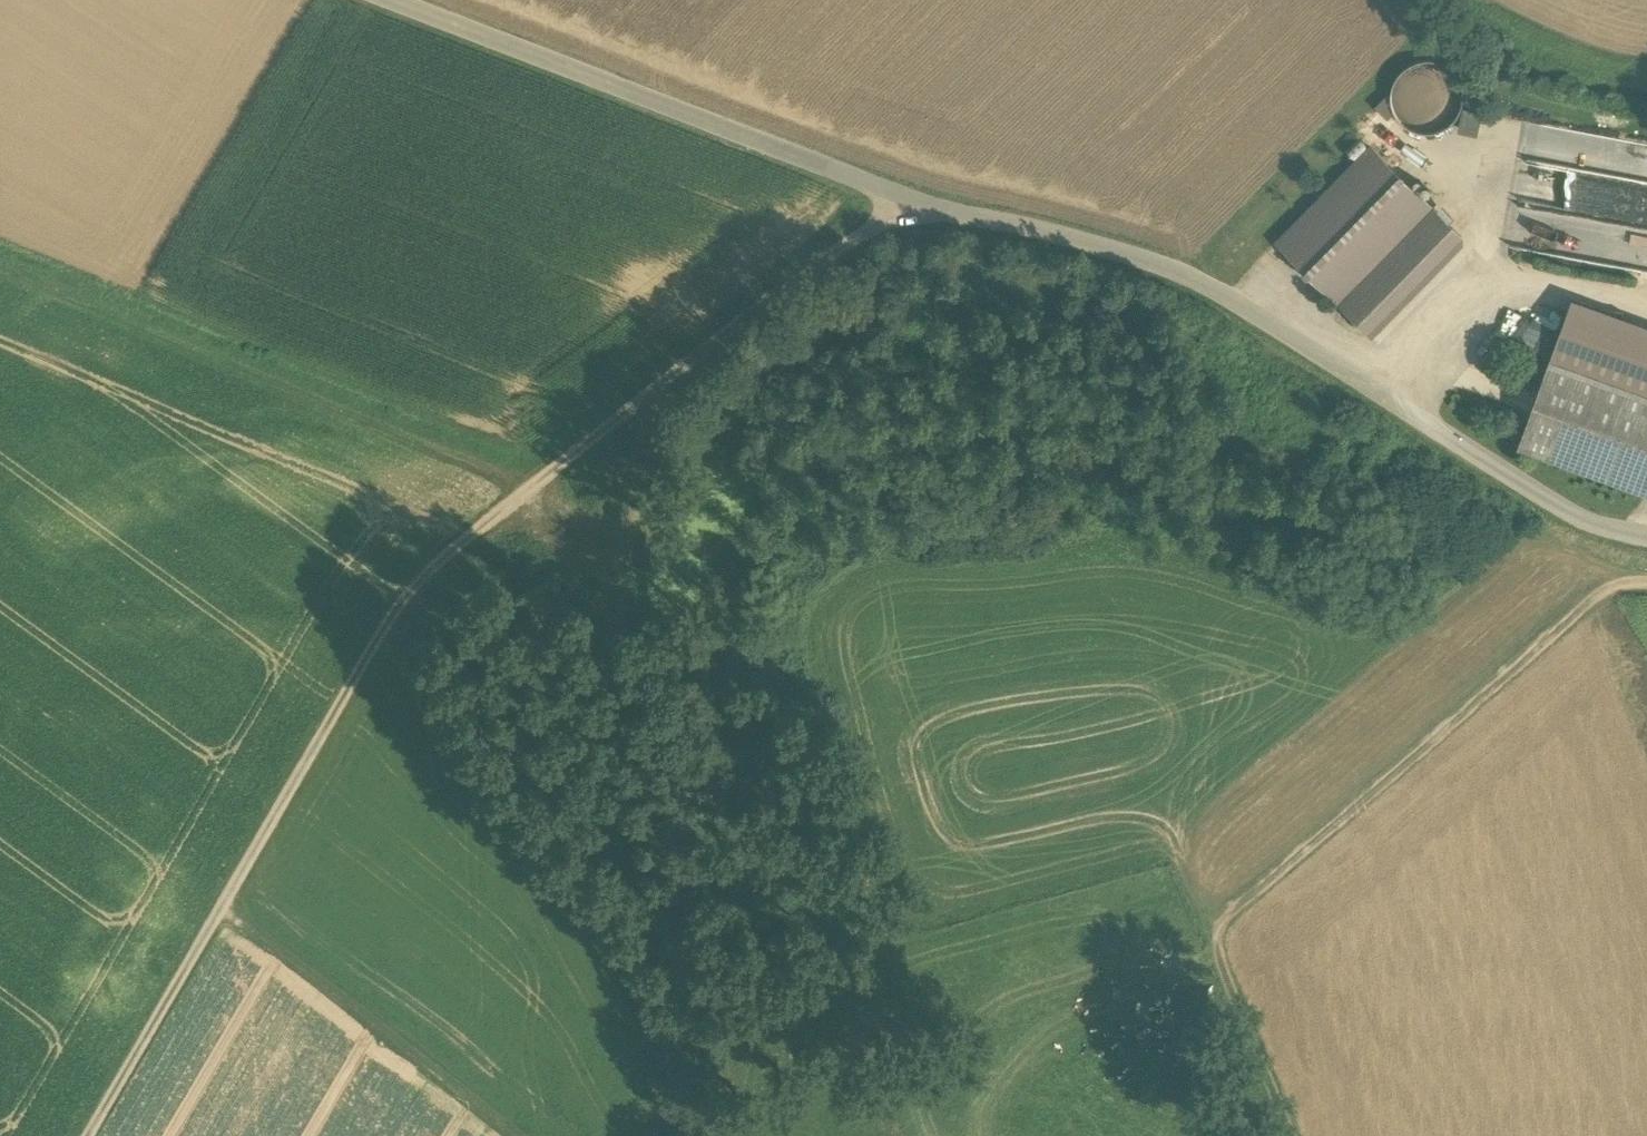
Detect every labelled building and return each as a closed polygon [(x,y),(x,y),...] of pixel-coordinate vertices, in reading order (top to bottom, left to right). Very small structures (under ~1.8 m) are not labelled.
[(1463,111),(1465,97),(1462,83),(1454,71),(1442,63),(1428,61),(1414,64),(1403,72),(1395,84),(1392,98),(1395,112),(1403,123),(1415,131),(1429,134),(1443,131),(1455,123),(1463,111)] [(1434,207),(1372,147),(1278,242),(1340,302),(1434,207)] [(1527,159),(1525,173),(1551,178),(1550,185),(1563,188),(1563,183),(1574,185),(1575,180),(1593,184),(1591,197),(1604,199),(1600,220),(1646,228),(1646,181),(1527,159)] [(1434,207),(1340,302),(1369,331),(1463,236),(1434,207)] [(1554,331),(1562,312),(1540,303),(1532,322),(1554,331)] [(1574,304),(1522,445),(1646,491),(1646,330),(1574,304)]
